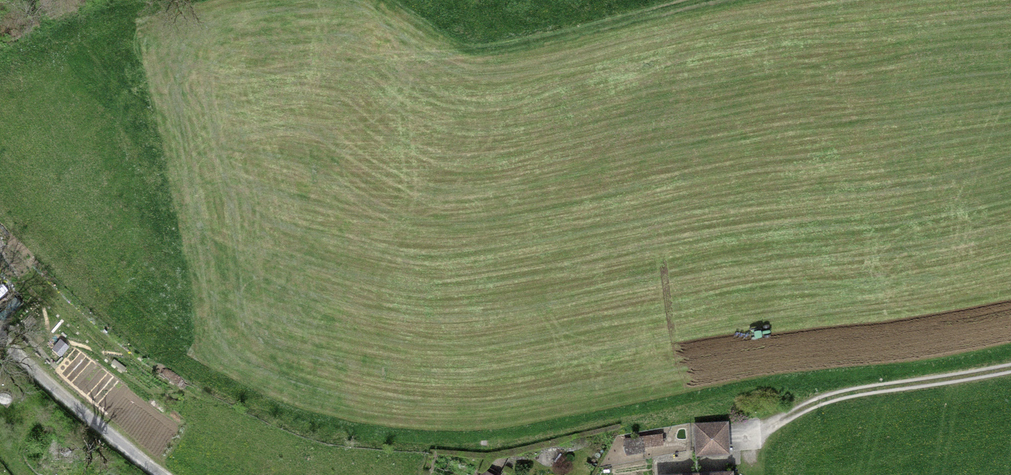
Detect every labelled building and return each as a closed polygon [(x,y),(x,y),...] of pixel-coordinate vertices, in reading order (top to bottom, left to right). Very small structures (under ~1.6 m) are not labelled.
[(722,421),(687,423),(689,455),(724,453),(722,421)] [(654,435),(638,436),(640,453),(656,451),(654,435)] [(723,464),(647,468),(648,474),(723,474),(723,464)]
